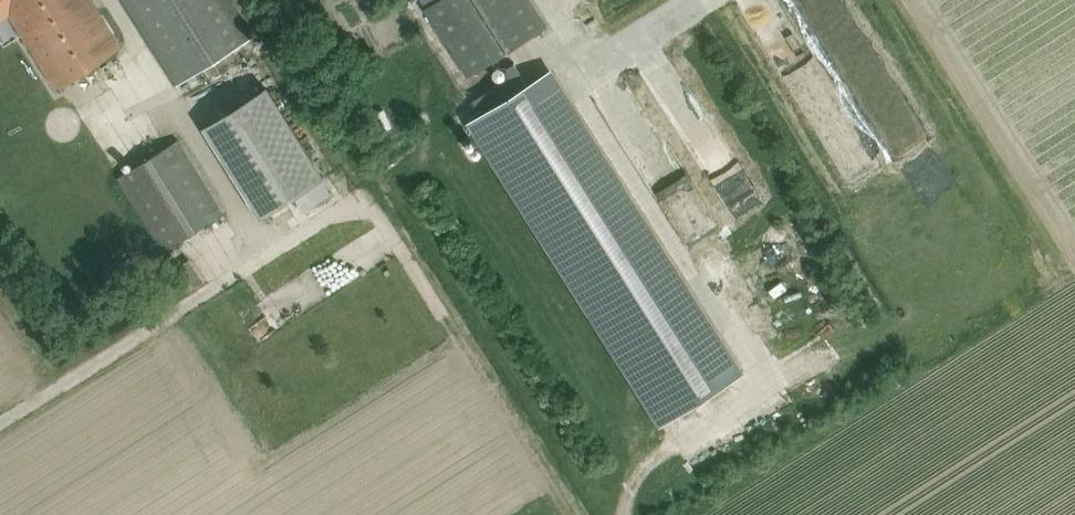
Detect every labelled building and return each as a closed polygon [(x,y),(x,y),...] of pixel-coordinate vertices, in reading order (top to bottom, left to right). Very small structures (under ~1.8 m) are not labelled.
[(55,86),(121,45),(92,0),(0,0),(0,4),(2,2),(55,86)] [(254,37),(231,0),(122,0),(177,86),(254,37)] [(469,74),(546,25),(529,0),(422,0),(469,74)] [(841,35),(869,15),(859,0),(829,0),(821,6),(841,35)] [(861,86),(896,76),(882,28),(847,38),(861,86)] [(781,53),(826,101),(848,81),(803,33),(781,53)] [(548,72),(471,121),(662,422),(739,374),(548,72)] [(205,127),(261,218),(324,179),(268,88),(205,127)] [(711,177),(725,168),(717,154),(733,145),(721,124),(690,142),(711,177)] [(178,140),(119,175),(165,251),(223,215),(178,140)] [(231,323),(228,334),(252,339),(254,328),(231,323)]
